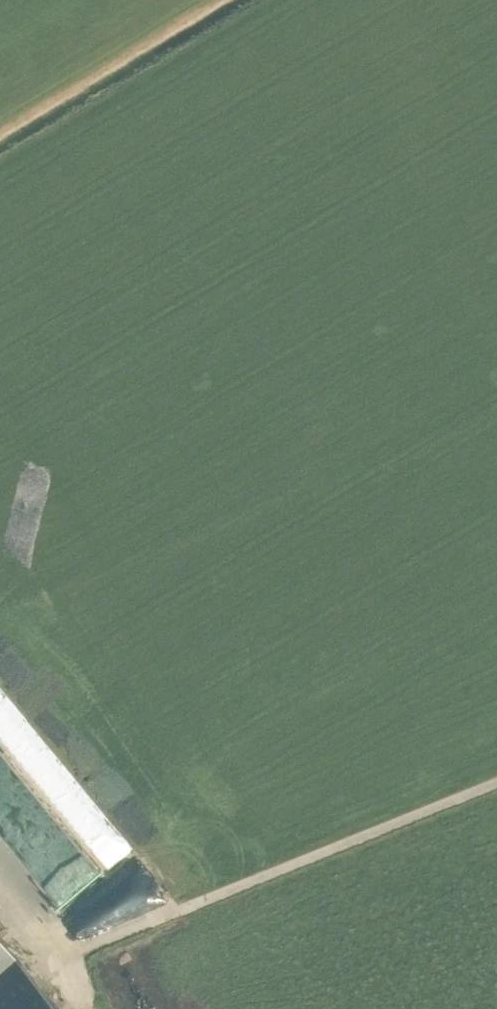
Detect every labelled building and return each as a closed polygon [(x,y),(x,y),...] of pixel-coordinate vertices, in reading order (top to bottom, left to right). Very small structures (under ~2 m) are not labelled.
[(23,965),(0,938),(0,984),(23,965)] [(0,984),(0,1008),(60,1008),(23,965),(0,984)]
